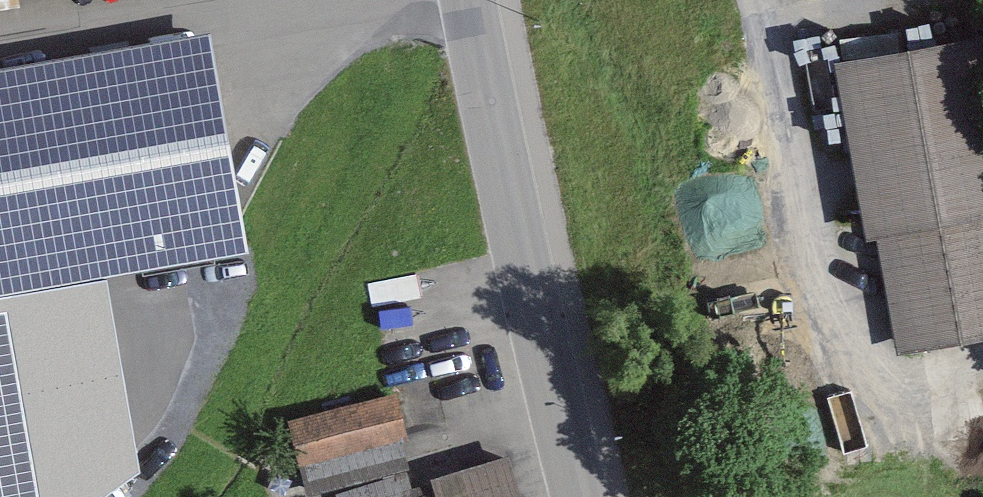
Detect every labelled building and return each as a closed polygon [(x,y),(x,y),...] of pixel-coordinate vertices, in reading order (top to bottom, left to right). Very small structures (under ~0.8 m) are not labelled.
[(249,252),(210,33),(0,70),(0,296),(249,252)] [(852,59),(905,355),(982,341),(982,73),(976,37),(852,59)] [(0,312),(0,496),(40,496),(8,311),(0,312)] [(426,471),(409,397),(304,421),(322,496),(426,471)] [(527,457),(448,481),(453,495),(448,496),(539,496),(527,457)] [(416,480),(363,496),(421,496),(416,480)]
